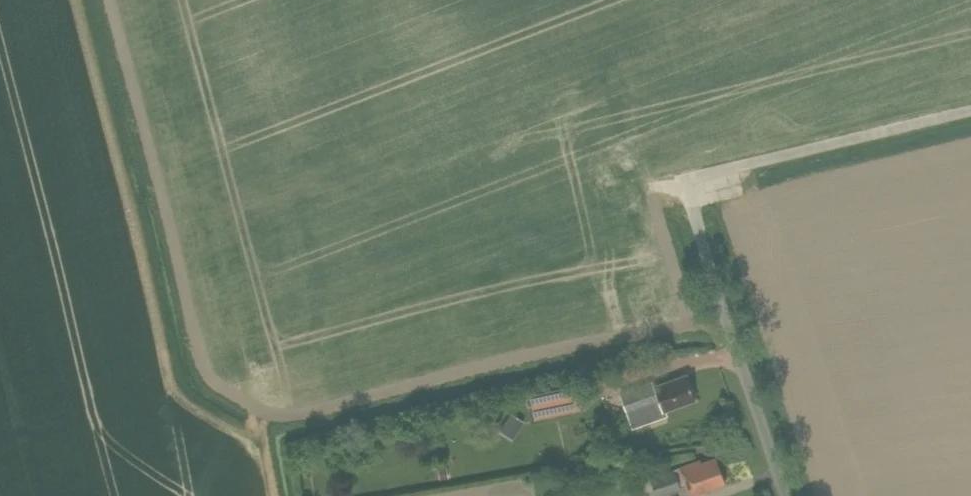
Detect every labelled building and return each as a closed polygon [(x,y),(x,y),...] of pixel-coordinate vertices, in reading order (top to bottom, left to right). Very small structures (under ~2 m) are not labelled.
[(653,381),(642,385),(620,393),(633,427),(668,415),(666,409),(695,398),(687,374),(654,386),(653,381)] [(530,393),(535,417),(581,408),(576,384),(530,393)] [(512,439),(524,421),(511,412),(499,430),(512,439)] [(716,456),(701,462),(700,459),(650,477),(657,495),(659,495),(681,488),(679,484),(685,481),(690,495),(725,482),(716,456)]
